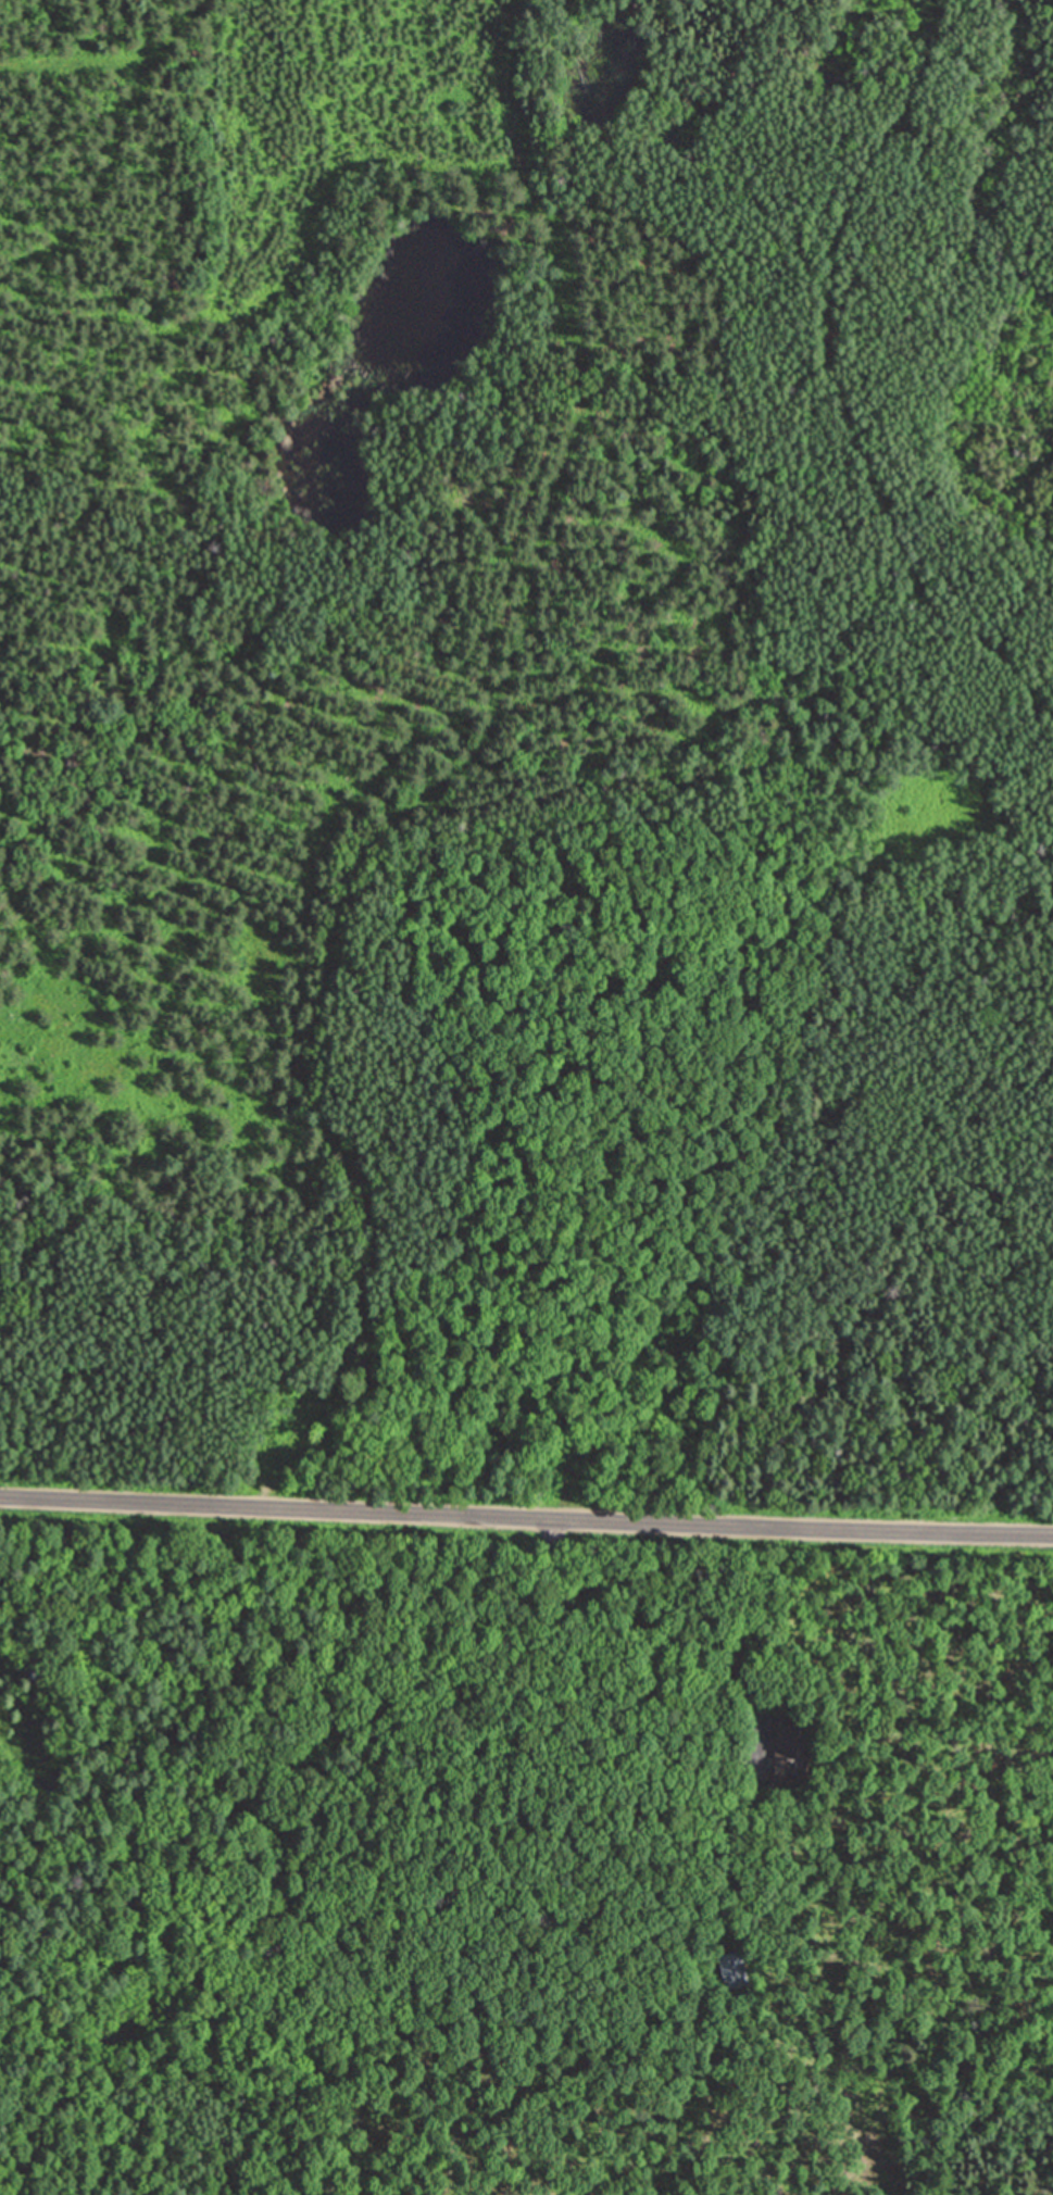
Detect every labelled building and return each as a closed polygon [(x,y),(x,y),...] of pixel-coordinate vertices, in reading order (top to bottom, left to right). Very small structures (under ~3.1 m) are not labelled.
[(715,1956),(724,1989),(746,1983),(737,1950),(715,1956)]
